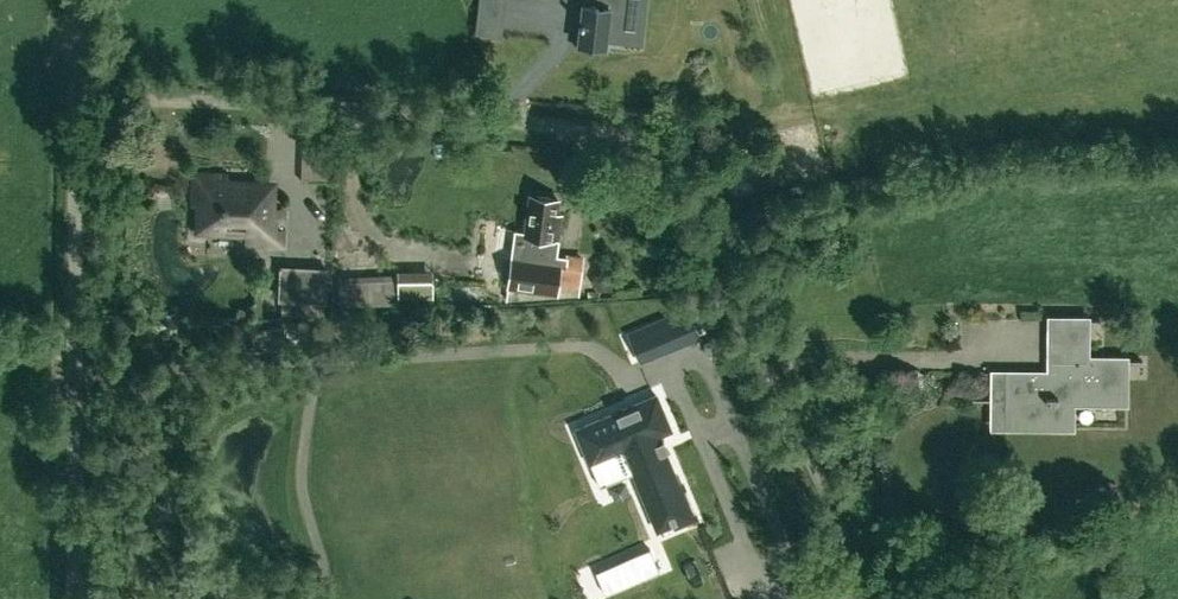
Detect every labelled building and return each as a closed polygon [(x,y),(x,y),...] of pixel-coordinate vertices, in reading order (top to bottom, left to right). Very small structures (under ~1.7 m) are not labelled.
[(597,7),(584,5),(579,44),(582,44),(581,48),(593,50),(593,46),(608,47),(610,29),(617,30),(620,10),(643,13),(645,0),(598,0),(597,7)] [(478,15),(476,30),(500,33),(502,18),(478,15)] [(284,246),(286,208),(266,207),(268,184),(228,182),(228,174),(194,172),(192,205),(205,206),(204,228),(244,230),(243,244),(284,246)] [(557,198),(531,194),(526,233),(519,233),(516,256),(512,256),(506,299),(578,294),(583,258),(566,256),(566,257),(556,256),(561,216),(555,215),(557,198)] [(326,300),(327,269),(282,267),(281,298),(326,300)] [(1126,400),(1126,359),(1086,358),(1086,318),(1047,318),(1047,369),(991,368),(991,400),(1011,400),(1011,425),(1071,425),(1072,400),(1126,400)] [(662,351),(650,324),(628,333),(640,360),(662,351)] [(696,517),(682,482),(678,484),(665,451),(668,450),(668,448),(664,450),(660,442),(664,440),(664,439),(660,440),(658,434),(671,429),(656,394),(576,428),(590,463),(600,486),(634,472),(658,529),(673,522),(675,526),(696,517)] [(659,570),(656,561),(644,566),(648,575),(659,570)]
